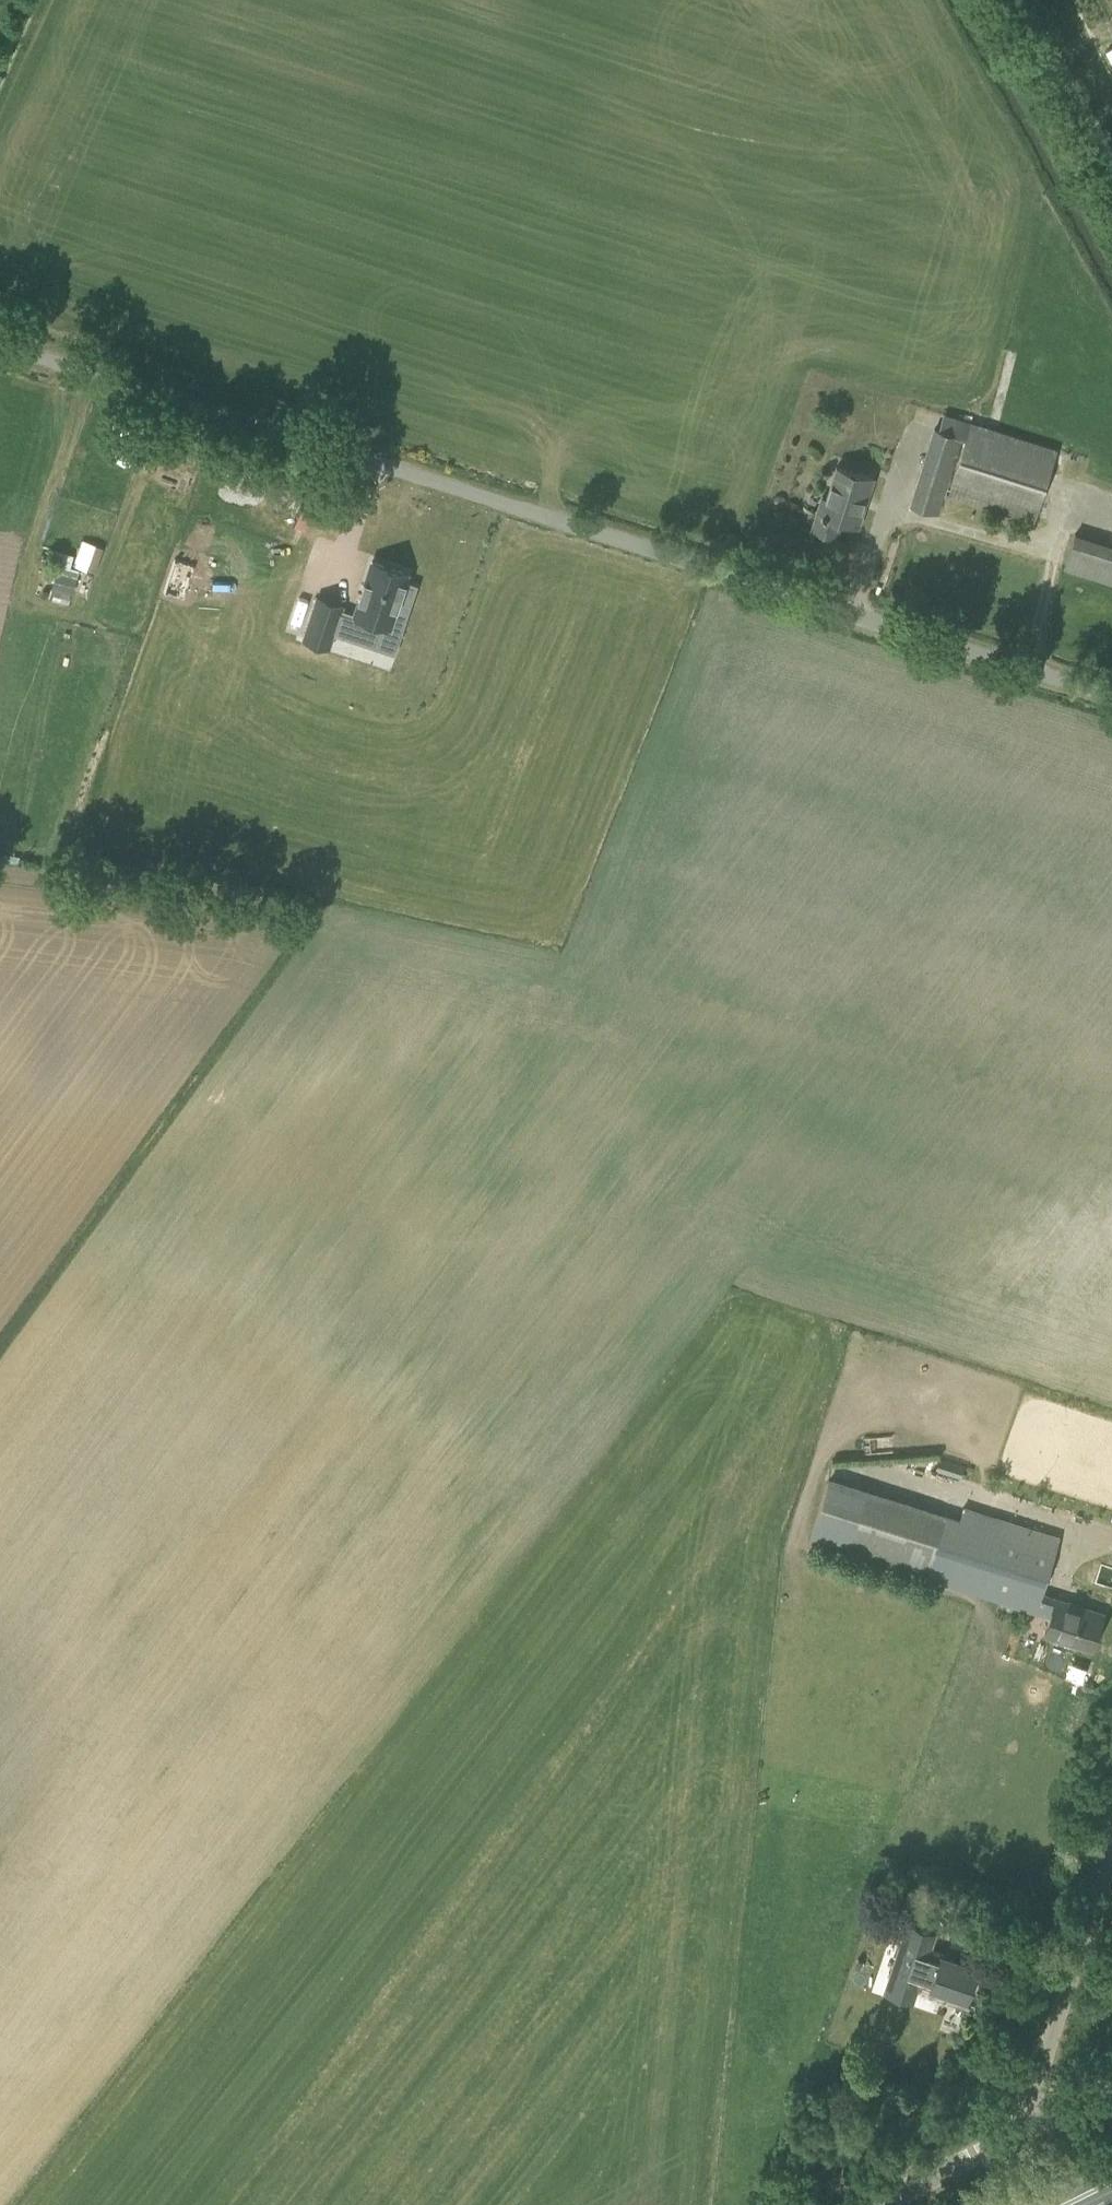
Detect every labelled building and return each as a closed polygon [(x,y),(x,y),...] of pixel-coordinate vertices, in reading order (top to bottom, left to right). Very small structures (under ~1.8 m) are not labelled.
[(1056,449),(970,421),(943,414),(939,427),(934,427),(909,504),(938,514),(945,493),(1033,521),(1056,449)] [(857,525),(872,478),(836,466),(822,512),(817,511),(812,528),(835,535),(840,520),(857,525)] [(72,594),(77,577),(68,574),(82,522),(60,516),(45,569),(57,572),(53,588),(72,594)] [(1074,533),(1064,567),(1111,582),(1111,545),(1074,533)] [(94,572),(104,547),(82,539),(73,563),(94,572)] [(414,586),(404,583),(405,580),(407,572),(372,561),(355,613),(357,613),(354,620),(339,615),(341,608),(342,606),(318,598),(304,638),(329,646),(333,633),(334,628),(351,633),(352,631),(357,633),(355,638),(373,644),(380,621),(390,625),(396,606),(406,609),(414,586)] [(959,1517),(883,1494),(866,1488),(829,1477),(808,1540),(845,1553),(1036,1613),(1036,1611),(1050,1615),(1044,1633),(1092,1648),(1103,1614),(1041,1595),(1060,1536),(963,1506),(959,1517)] [(965,1995),(975,1967),(942,1956),(948,1937),(907,1923),(890,1976),(915,1983),(943,1993),(944,1988),(965,1995)]
